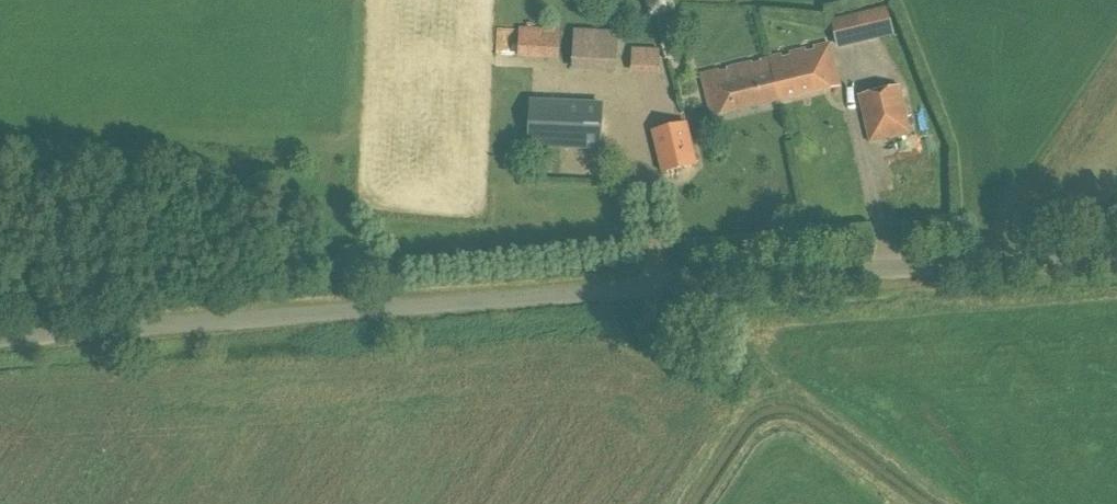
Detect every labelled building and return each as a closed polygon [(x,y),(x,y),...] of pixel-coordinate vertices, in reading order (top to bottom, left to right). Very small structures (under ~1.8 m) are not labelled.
[(831,16),(837,41),(893,29),(887,3),(831,16)] [(559,61),(561,31),(520,29),(518,59),(559,61)] [(616,74),(618,32),(574,30),(572,72),(616,74)] [(782,58),(791,96),(838,85),(829,44),(814,48),(814,50),(805,53),(805,50),(789,54),(790,56),(782,58)] [(791,96),(782,58),(781,56),(769,58),(769,60),(703,75),(712,114),(791,96)] [(868,144),(911,133),(900,87),(857,97),(868,144)] [(622,160),(623,138),(614,137),(615,104),(538,101),(536,150),(611,153),(611,160),(622,160)] [(698,165),(688,122),(651,131),(661,174),(698,165)]
